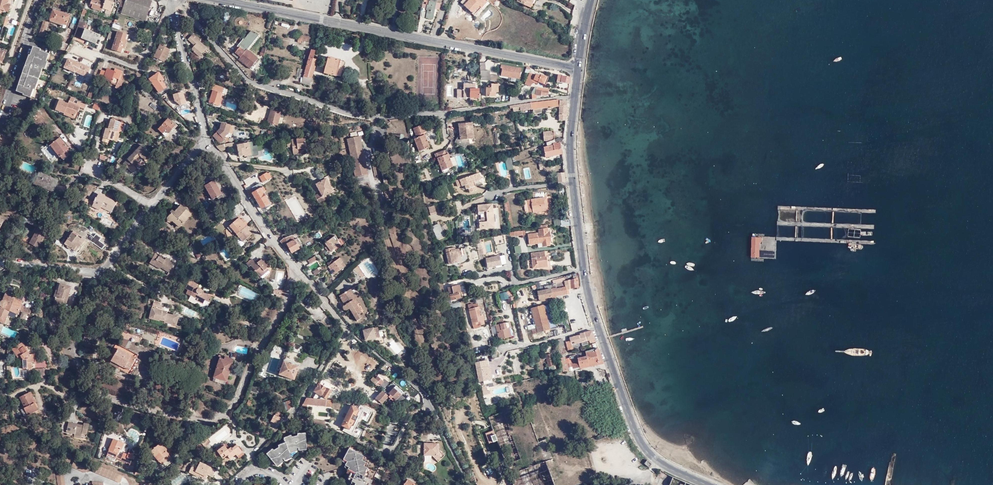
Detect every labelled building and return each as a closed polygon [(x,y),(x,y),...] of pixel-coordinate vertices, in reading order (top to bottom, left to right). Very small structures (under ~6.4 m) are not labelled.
[(8,0),(0,0),(0,10),(4,11),(6,12),(9,6),(6,5),(8,0)] [(102,9),(105,0),(103,0),(102,3),(95,0),(92,0),(89,6),(91,7),(91,8),(101,13),(102,9)] [(105,0),(102,9),(105,11),(104,13),(109,15),(114,3),(109,1),(110,0),(105,0)] [(120,1),(117,12),(145,21),(152,1),(150,0),(121,0),(120,1)] [(427,9),(426,18),(431,19),(434,3),(436,3),(436,2),(437,0),(430,0),(430,1),(429,1),(427,9)] [(481,9),(488,2),(487,0),(465,0),(462,3),(471,13),(479,6),(481,9)] [(536,10),(540,1),(538,0),(515,0),(514,0),(536,10)] [(434,3),(431,19),(433,20),(435,9),(439,10),(441,3),(436,2),(436,3),(434,3)] [(474,16),(481,9),(479,6),(471,13),(474,16)] [(51,14),(49,19),(66,25),(70,15),(53,9),(51,14)] [(87,11),(83,10),(78,22),(86,25),(88,19),(84,18),(87,11)] [(43,37),(47,22),(45,21),(43,21),(38,36),(43,37)] [(73,37),(81,40),(84,31),(86,25),(78,22),(73,37)] [(87,25),(85,31),(101,35),(103,29),(87,25)] [(97,41),(99,36),(84,31),(81,40),(95,45),(97,41)] [(118,31),(112,49),(120,52),(122,48),(124,48),(127,39),(125,39),(127,34),(118,31)] [(194,51),(199,56),(207,48),(202,43),(199,40),(200,39),(194,34),(193,35),(192,35),(189,37),(190,38),(188,40),(194,45),(193,47),(194,51)] [(59,40),(57,45),(67,49),(69,45),(70,44),(59,40)] [(44,68),(45,68),(48,61),(46,61),(49,53),(40,50),(41,48),(33,46),(30,55),(29,54),(17,90),(24,93),(23,95),(31,97),(34,89),(36,88),(44,68)] [(170,50),(161,46),(155,59),(163,62),(164,63),(170,50)] [(240,46),(235,53),(240,57),(238,59),(250,68),(258,58),(247,48),(245,51),(240,46)] [(316,50),(311,48),(307,65),(303,79),(301,83),(310,85),(311,81),(317,59),(314,57),(316,50)] [(340,60),(329,56),(325,73),(337,76),(337,75),(340,61),(340,60)] [(77,57),(71,58),(67,64),(69,71),(75,74),(82,73),(85,66),(83,60),(77,57)] [(509,71),(509,67),(501,65),(500,68),(502,68),(501,76),(511,78),(512,72),(509,71)] [(521,69),(509,67),(509,71),(512,72),(511,78),(520,79),(521,69)] [(101,69),(99,76),(111,80),(110,82),(116,84),(115,87),(120,88),(123,80),(119,79),(122,70),(115,68),(114,70),(107,68),(106,71),(101,69)] [(159,72),(149,79),(159,92),(168,86),(159,72)] [(570,78),(554,72),(553,79),(565,83),(569,84),(570,78)] [(544,83),(546,75),(545,75),(544,75),(541,74),(540,75),(530,73),(525,83),(531,86),(533,81),(534,79),(538,81),(544,83)] [(498,89),(498,82),(491,82),(491,83),(486,84),(486,94),(495,94),(496,90),(498,89)] [(226,89),(213,85),(211,89),(212,90),(207,102),(217,106),(222,94),(225,95),(226,89)] [(482,98),(481,91),(479,92),(479,86),(460,85),(460,95),(466,95),(470,95),(471,98),(482,98)] [(549,89),(545,88),(538,87),(535,87),(532,91),(532,93),(531,98),(537,97),(537,95),(541,95),(545,96),(545,95),(548,95),(549,89)] [(74,104),(75,101),(72,99),(73,97),(69,96),(67,102),(74,104)] [(61,103),(63,101),(62,101),(58,99),(54,109),(63,112),(63,111),(73,115),(75,111),(77,111),(78,106),(82,108),(84,104),(75,101),(74,104),(67,102),(66,104),(66,105),(61,103)] [(561,121),(565,121),(567,109),(567,102),(560,100),(559,99),(520,103),(513,104),(514,107),(521,106),(521,111),(532,110),(533,111),(533,110),(541,109),(560,107),(561,121)] [(99,103),(98,109),(106,112),(109,108),(99,103)] [(245,111),(239,110),(236,117),(242,119),(245,111)] [(276,113),(268,111),(265,123),(264,126),(268,127),(269,125),(275,126),(277,118),(275,118),(276,113)] [(166,118),(155,129),(163,137),(174,126),(166,118)] [(109,139),(114,141),(115,142),(120,132),(123,123),(118,122),(109,119),(108,121),(106,121),(104,127),(102,127),(100,133),(101,134),(99,140),(104,142),(105,143),(107,139),(109,139)] [(221,122),(220,128),(216,131),(212,135),(219,142),(221,144),(223,144),(226,143),(225,140),(223,138),(228,133),(230,125),(221,122)] [(458,135),(454,142),(466,149),(469,141),(469,139),(474,138),(472,122),(458,124),(460,135),(458,135)] [(414,130),(417,137),(425,133),(427,132),(424,125),(414,130)] [(552,131),(543,132),(544,141),(553,139),(552,131)] [(65,148),(52,132),(46,137),(49,140),(45,143),(59,159),(63,156),(67,153),(64,149),(65,148)] [(304,136),(286,139),(287,147),(292,146),(294,154),(301,153),(301,150),(300,148),(306,147),(304,136)] [(426,136),(418,139),(415,140),(420,153),(431,148),(426,136)] [(364,152),(361,137),(348,139),(351,155),(355,177),(368,174),(364,152)] [(546,146),(546,147),(553,145),(556,144),(560,144),(560,143),(563,139),(559,138),(552,140),(546,144),(546,146)] [(252,145),(251,140),(234,144),(235,149),(237,149),(238,155),(243,154),(244,155),(248,154),(254,153),(252,145)] [(142,159),(148,153),(139,144),(120,163),(124,167),(129,162),(131,165),(135,161),(133,159),(137,154),(139,157),(142,159)] [(256,144),(252,145),(254,153),(248,154),(249,156),(258,154),(256,144)] [(546,147),(543,147),(545,157),(555,155),(562,154),(560,144),(556,144),(553,145),(546,147)] [(454,168),(448,151),(436,155),(437,159),(440,166),(441,165),(445,174),(453,171),(452,169),(454,168)] [(134,167),(131,165),(129,162),(124,167),(129,172),(134,167)] [(499,164),(501,175),(508,174),(505,162),(499,164)] [(129,176),(120,170),(117,174),(126,180),(129,176)] [(58,179),(39,172),(35,181),(43,185),(42,186),(54,191),(58,179)] [(267,172),(259,177),(263,183),(272,177),(269,173),(268,174),(267,172)] [(565,182),(564,173),(557,174),(558,183),(564,182),(565,182)] [(249,187),(260,182),(257,174),(246,179),(249,187)] [(481,174),(476,176),(479,183),(475,184),(477,187),(484,185),(481,174)] [(479,183),(476,176),(458,182),(460,188),(463,187),(464,188),(466,187),(468,191),(470,190),(472,194),(478,191),(477,187),(475,184),(479,183)] [(322,193),(316,196),(321,204),(330,198),(328,195),(335,191),(328,178),(317,184),(322,193)] [(214,183),(206,188),(215,201),(218,198),(222,203),(226,200),(214,183)] [(452,184),(447,188),(452,194),(457,191),(452,184)] [(244,186),(251,198),(254,196),(261,208),(269,203),(263,192),(266,190),(263,186),(254,192),(252,188),(249,189),(246,185),(244,186)] [(215,207),(222,203),(218,198),(215,201),(206,188),(203,190),(215,207)] [(86,196),(83,202),(91,206),(92,205),(99,209),(101,206),(111,211),(117,201),(107,196),(106,198),(102,196),(103,194),(98,192),(96,196),(95,196),(93,199),(86,196)] [(546,197),(523,200),(525,214),(548,210),(546,197)] [(503,202),(508,229),(513,228),(508,202),(503,202)] [(190,212),(181,203),(175,209),(173,208),(168,214),(167,215),(168,216),(169,217),(170,217),(178,225),(190,212)] [(488,223),(493,223),(490,205),(485,205),(485,203),(481,204),(481,206),(474,206),(476,227),(479,226),(488,226),(488,223)] [(99,209),(92,205),(91,206),(88,212),(94,218),(99,209)] [(238,215),(228,223),(231,227),(235,232),(233,233),(236,237),(238,235),(241,239),(251,232),(247,227),(248,226),(246,223),(247,222),(244,218),(242,220),(240,217),(238,215)] [(45,230),(38,226),(29,242),(38,248),(45,236),(42,235),(45,230)] [(538,229),(538,232),(526,234),(527,244),(540,243),(541,246),(549,246),(548,242),(550,241),(549,231),(548,231),(547,228),(538,229)] [(441,230),(434,232),(437,245),(445,243),(441,230)] [(81,237),(72,231),(65,242),(76,249),(79,244),(77,243),(81,237)] [(90,231),(87,236),(93,240),(96,235),(90,231)] [(280,241),(283,245),(286,244),(291,252),(302,246),(296,237),(294,239),(291,235),(284,237),(280,241)] [(324,247),(327,253),(339,245),(336,240),(338,239),(335,235),(330,239),(326,242),(322,245),(324,247)] [(494,237),(495,245),(505,243),(503,235),(494,237)] [(452,246),(447,248),(450,263),(458,261),(460,261),(461,263),(462,263),(471,258),(468,245),(458,248),(457,245),(452,246)] [(167,259),(154,251),(148,260),(158,266),(159,265),(167,270),(170,265),(167,263),(167,262),(166,261),(167,259)] [(546,257),(545,251),(532,253),(533,269),(548,267),(547,257),(546,257)] [(254,263),(252,261),(250,257),(245,262),(247,266),(249,264),(257,274),(266,267),(265,266),(269,263),(265,258),(261,261),(259,259),(254,263)] [(332,270),(335,273),(343,267),(345,265),(342,262),(339,257),(330,264),(329,265),(331,268),(332,270)] [(499,267),(496,258),(482,261),(484,270),(499,267)] [(361,276),(364,273),(358,266),(355,269),(361,276)] [(268,269),(266,267),(257,274),(259,277),(268,269)] [(574,279),(569,280),(572,289),(579,287),(577,273),(573,274),(574,279)] [(198,282),(189,278),(185,286),(188,287),(186,291),(191,294),(191,292),(198,296),(197,297),(204,301),(206,297),(211,300),(214,294),(209,291),(210,288),(199,282),(198,282)] [(566,290),(564,281),(564,280),(554,282),(554,281),(552,281),(553,284),(544,286),(544,289),(537,291),(539,299),(539,300),(541,300),(541,302),(545,301),(545,299),(548,298),(548,302),(562,299),(561,295),(569,293),(569,289),(566,290)] [(41,283),(35,281),(33,290),(39,292),(41,283)] [(54,297),(56,297),(55,305),(64,305),(64,300),(67,300),(72,285),(61,282),(59,289),(57,288),(54,297)] [(305,282),(302,286),(301,289),(304,294),(311,289),(305,282)] [(459,284),(448,287),(451,300),(460,298),(460,297),(462,297),(459,284)] [(351,297),(346,287),(335,294),(340,303),(339,304),(339,305),(339,306),(339,307),(339,308),(340,308),(341,309),(342,309),(345,307),(353,319),(358,316),(355,312),(358,311),(353,303),(350,298),(351,297)] [(4,323),(10,310),(19,314),(21,310),(20,309),(20,308),(22,303),(23,301),(24,301),(25,300),(26,299),(27,298),(27,297),(27,296),(26,295),(25,294),(23,293),(22,293),(21,294),(20,294),(8,289),(3,299),(3,300),(2,300),(0,301),(0,306),(0,307),(0,322),(4,323)] [(22,303),(20,308),(30,313),(32,309),(30,308),(30,307),(22,303)] [(468,304),(469,309),(473,324),(474,328),(479,327),(479,325),(486,323),(485,318),(483,318),(482,315),(480,316),(478,307),(477,303),(473,304),(473,303),(468,304)] [(543,304),(531,308),(536,327),(531,329),(532,334),(549,329),(543,304)] [(162,311),(163,310),(158,308),(157,310),(152,308),(150,317),(156,319),(158,315),(161,316),(160,318),(165,320),(165,321),(177,324),(179,314),(174,312),(174,313),(166,311),(165,313),(163,312),(162,311)] [(495,325),(495,326),(496,333),(498,340),(511,337),(509,329),(511,328),(510,325),(509,322),(503,323),(502,319),(494,320),(495,325)] [(130,325),(124,323),(119,335),(138,342),(141,336),(128,331),(130,325)] [(376,327),(373,328),(375,337),(374,338),(375,341),(378,341),(384,340),(382,331),(376,333),(375,331),(376,330),(377,329),(377,328),(376,327)] [(92,330),(84,328),(81,338),(89,340),(92,330)] [(375,337),(373,328),(363,330),(366,340),(374,338),(375,337)] [(591,331),(583,332),(584,334),(570,338),(570,341),(572,347),(574,347),(574,344),(580,342),(581,346),(586,344),(585,341),(590,340),(591,343),(595,342),(593,336),(591,331)] [(566,353),(563,338),(557,339),(560,355),(565,354),(566,353)] [(22,340),(12,346),(17,355),(20,353),(23,357),(24,368),(26,368),(31,367),(32,367),(31,361),(35,361),(35,353),(29,353),(26,350),(28,349),(22,340)] [(110,359),(118,364),(129,370),(135,357),(117,347),(110,359)] [(585,351),(586,356),(588,366),(603,364),(597,348),(585,351)] [(413,359),(406,352),(400,357),(404,361),(405,360),(408,363),(413,359)] [(551,353),(545,354),(548,369),(554,368),(551,353)] [(565,356),(561,357),(564,371),(580,368),(578,357),(577,354),(569,355),(569,356),(570,361),(567,362),(567,361),(566,361),(565,356)] [(588,366),(586,356),(578,357),(580,368),(588,366)] [(525,372),(522,357),(515,358),(517,373),(525,372)] [(231,362),(223,360),(217,358),(211,377),(225,381),(228,374),(231,362)] [(115,367),(118,364),(110,359),(108,363),(115,367)] [(299,365),(284,360),(279,374),(295,380),(299,365)] [(474,362),(476,372),(483,371),(485,380),(487,379),(484,366),(487,365),(486,360),(483,360),(474,362)] [(478,381),(485,380),(483,371),(476,372),(478,381)] [(379,372),(377,375),(384,380),(386,378),(379,372)] [(384,380),(377,375),(374,379),(377,381),(376,382),(381,386),(382,385),(384,387),(388,383),(390,381),(386,378),(384,380)] [(326,388),(318,383),(314,391),(321,395),(326,398),(330,390),(326,388)] [(390,394),(389,395),(390,396),(388,398),(391,400),(394,397),(396,399),(398,399),(399,400),(407,398),(402,394),(404,391),(396,385),(389,394),(390,394)] [(389,395),(384,390),(377,398),(383,404),(388,398),(390,396),(389,395)] [(31,395),(20,400),(25,411),(24,411),(29,425),(40,420),(35,407),(36,406),(31,395)] [(319,398),(306,397),(303,401),(301,406),(306,407),(307,404),(331,406),(331,400),(325,399),(326,398),(321,395),(319,398)] [(289,407),(290,407),(294,405),(292,398),(289,399),(285,400),(287,408),(289,407)] [(360,403),(352,402),(351,404),(341,426),(344,427),(343,430),(359,438),(360,435),(353,431),(363,411),(370,414),(371,410),(362,406),(359,405),(360,403)] [(282,413),(275,410),(270,420),(278,423),(282,413)] [(262,413),(255,426),(257,428),(263,419),(265,415),(262,413)] [(68,422),(67,431),(74,433),(74,435),(81,437),(81,434),(87,435),(89,424),(84,423),(84,425),(68,422),(69,416),(65,416),(65,422),(68,422)] [(205,426),(200,431),(205,435),(210,430),(205,426)] [(259,435),(262,430),(254,427),(252,432),(259,435)] [(270,457),(274,462),(276,464),(281,459),(281,458),(284,457),(284,458),(291,455),(289,451),(296,449),(296,447),(298,447),(299,448),(305,447),(305,432),(298,433),(298,434),(292,436),(290,434),(283,437),(285,441),(278,444),(278,446),(274,449),(272,448),(266,453),(270,457)] [(123,442),(112,438),(104,456),(114,460),(119,448),(120,449),(123,442)] [(209,442),(205,438),(199,442),(205,448),(207,446),(205,445),(209,442)] [(228,445),(224,441),(215,449),(221,456),(222,457),(226,454),(229,457),(234,453),(236,454),(241,450),(235,443),(230,447),(228,445)] [(201,450),(203,448),(198,442),(195,445),(193,448),(196,451),(200,451),(201,450)] [(158,443),(149,451),(158,461),(161,464),(170,456),(168,453),(165,450),(166,447),(164,446),(161,446),(158,443)] [(423,455),(432,455),(438,461),(444,455),(438,449),(437,443),(423,443),(423,455)] [(314,460),(312,463),(319,466),(321,467),(321,469),(323,473),(324,472),(342,466),(346,468),(346,470),(350,472),(348,475),(352,477),(350,481),(354,483),(353,484),(371,484),(372,484),(370,483),(379,463),(368,458),(368,456),(345,445),(317,453),(314,460)] [(215,449),(211,453),(217,460),(221,456),(215,449)] [(125,456),(120,454),(118,459),(128,462),(129,461),(130,462),(132,458),(130,457),(132,454),(127,452),(126,454),(125,456)] [(87,465),(74,459),(71,466),(84,472),(87,465)] [(197,466),(195,465),(192,470),(199,473),(198,476),(204,479),(206,474),(210,467),(199,462),(197,466)] [(122,474),(95,463),(91,470),(119,482),(122,474)] [(197,477),(198,476),(199,473),(192,470),(195,465),(192,464),(188,471),(197,477)] [(214,470),(210,467),(206,474),(211,477),(214,470)] [(55,472),(58,484),(65,484),(63,471),(55,472)]
